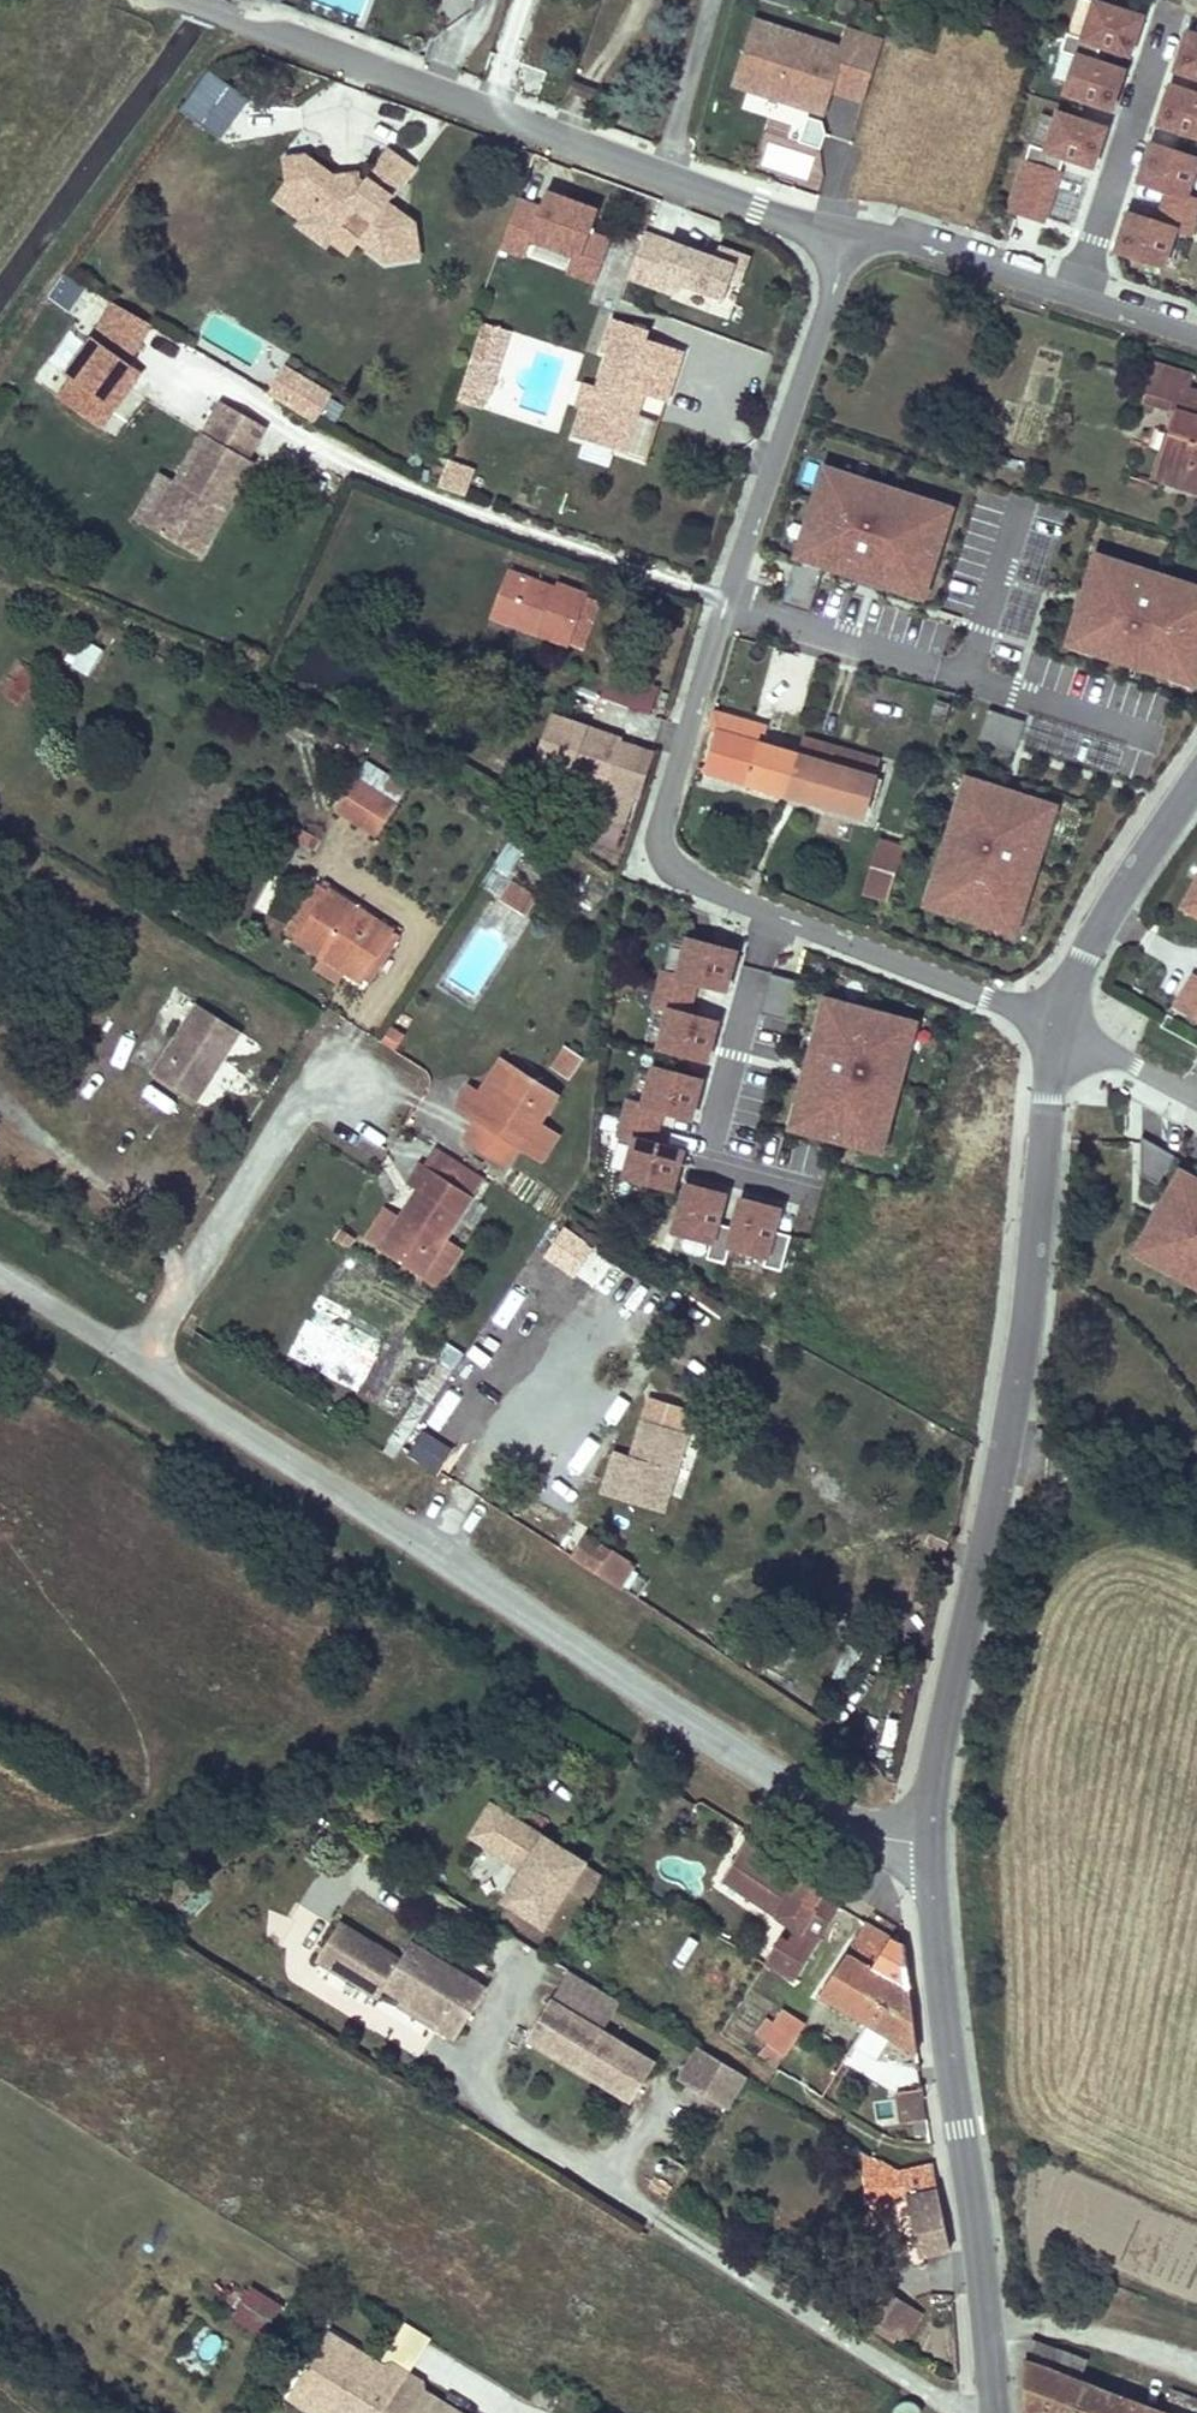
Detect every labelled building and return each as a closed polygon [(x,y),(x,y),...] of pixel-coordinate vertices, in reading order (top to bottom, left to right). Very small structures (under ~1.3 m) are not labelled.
[(1136,18),(1108,9),(1111,0),(1081,0),(1088,2),(1076,38),(1076,39),(1095,45),(1124,55),(1136,18)] [(882,39),(847,27),(840,49),(754,21),(733,85),(809,109),(815,90),(827,94),(828,91),(835,69),(869,80),(882,39)] [(1170,70),(1196,79),(1196,37),(1182,32),(1170,70)] [(1095,45),(1076,39),(1076,38),(1061,33),(1055,51),(1071,56),(1059,93),(1106,109),(1119,71),(1090,61),(1095,45)] [(862,102),(869,80),(835,69),(828,91),(862,102)] [(210,74),(182,115),(224,143),(251,101),(210,74)] [(1193,95),(1164,86),(1152,124),(1196,138),(1196,84),(1193,95)] [(1087,166),(1100,128),(1052,113),(1040,150),(1024,145),(1018,162),(1053,174),(1058,157),(1087,166)] [(820,122),(805,117),(797,142),(818,149),(823,134),(820,122)] [(1181,196),(1193,159),(1145,143),(1133,182),(1163,191),(1157,208),(1191,218),(1196,201),(1181,196)] [(426,219),(398,201),(422,163),(396,146),(371,184),(366,181),(367,179),(342,177),(331,170),(300,151),(279,158),(286,178),(299,186),(293,195),(310,206),(307,211),(337,231),(344,221),(363,233),(361,235),(392,252),(425,251),(426,219)] [(1018,162),(1003,209),(1037,220),(1053,174),(1018,162)] [(367,179),(368,174),(331,170),(342,177),(367,179)] [(361,235),(363,233),(344,221),(337,231),(307,211),(310,206),(293,195),(299,186),(286,178),(273,198),(352,249),(361,235)] [(516,197),(500,244),(523,253),(529,236),(572,251),(566,268),(595,278),(609,236),(589,229),(597,207),(545,189),(539,205),(516,197)] [(1158,266),(1170,229),(1185,235),(1191,218),(1157,208),(1152,222),(1123,213),(1111,251),(1158,266)] [(714,257),(648,233),(632,278),(677,294),(680,285),(722,301),(729,283),(738,286),(749,257),(718,246),(714,257)] [(111,303),(91,338),(63,377),(69,381),(56,399),(98,429),(139,372),(131,367),(153,327),(111,303)] [(490,315),(465,393),(489,401),(514,322),(490,315)] [(588,412),(579,440),(630,456),(643,414),(636,411),(641,396),(669,405),(687,352),(650,341),(652,333),(616,320),(605,356),(609,358),(599,392),(593,413),(588,412)] [(1195,378),(1153,363),(1142,404),(1170,413),(1178,386),(1191,390),(1195,378)] [(268,396),(292,409),(306,383),(283,370),(268,396)] [(292,409),(317,423),(332,397),(306,383),(292,409)] [(1178,386),(1170,413),(1180,416),(1160,480),(1196,490),(1196,392),(1191,390),(1178,386)] [(587,389),(581,409),(588,412),(593,413),(599,392),(587,389)] [(630,456),(652,463),(669,405),(641,396),(636,411),(643,414),(630,456)] [(156,476),(132,520),(190,552),(216,506),(225,511),(252,462),(246,459),(264,427),(219,403),(173,485),(156,476)] [(1180,416),(1170,413),(1151,475),(1160,480),(1180,416)] [(450,464),(442,487),(469,496),(477,474),(450,464)] [(850,477),(825,469),(823,477),(847,485),(850,477)] [(847,485),(823,477),(782,604),(809,613),(824,566),(897,590),(900,582),(924,590),(948,518),(924,510),(926,502),(850,477),(847,485)] [(948,518),(951,511),(926,502),(924,510),(948,518)] [(225,511),(216,506),(190,552),(199,557),(225,511)] [(1121,566),(1096,558),(1094,566),(1118,574),(1121,566)] [(1094,566),(1070,637),(1095,645),(1092,653),(1168,678),(1171,670),(1195,678),(1196,673),(1196,600),(1195,599),(1196,592),(1196,591),(1121,566),(1118,574),(1094,566)] [(555,590),(508,573),(492,617),(568,644),(586,595),(557,584),(555,590)] [(922,598),(924,590),(900,582),(897,590),(922,598)] [(586,595),(568,644),(584,650),(601,602),(586,595)] [(64,659),(90,674),(105,649),(79,634),(64,659)] [(1095,645),(1070,637),(1068,645),(1092,653),(1095,645)] [(1,692),(25,702),(38,667),(14,658),(1,692)] [(599,696),(653,712),(661,685),(607,668),(599,696)] [(1195,678),(1171,670),(1168,678),(1193,686),(1195,678)] [(1014,752),(1024,723),(987,710),(978,740),(1014,752)] [(650,753),(550,720),(535,762),(607,787),(631,794),(635,796),(650,753)] [(800,755),(720,732),(707,772),(864,818),(876,777),(872,776),(829,763),(800,755)] [(835,746),(805,738),(800,755),(829,763),(835,746)] [(877,758),(835,746),(829,763),(872,776),(877,758)] [(406,788),(364,762),(355,777),(397,803),(406,788)] [(355,777),(335,809),(377,835),(397,803),(355,777)] [(966,807),(974,783),(966,780),(958,804),(966,807)] [(1020,909),(1045,833),(1037,830),(1045,806),(974,783),(966,807),(958,804),(933,881),(941,883),(933,908),(1004,931),(1012,907),(1020,909)] [(607,787),(594,821),(610,826),(617,828),(631,794),(607,787)] [(1045,833),(1053,808),(1045,806),(1037,830),(1045,833)] [(594,821),(569,814),(565,826),(607,839),(610,826),(594,821)] [(302,829),(296,840),(306,846),(313,835),(302,829)] [(881,841),(864,893),(887,900),(903,849),(881,841)] [(1180,908),(1196,917),(1196,878),(1180,908)] [(933,908),(941,883),(933,881),(925,905),(933,908)] [(391,929),(317,883),(286,934),(320,956),(345,971),(359,980),(361,977),(391,929)] [(531,900),(510,886),(501,901),(522,914),(531,900)] [(1012,934),(1020,909),(1012,907),(1004,931),(1012,934)] [(370,983),(400,935),(391,929),(361,977),(370,983)] [(725,989),(736,950),(688,937),(678,974),(662,970),(658,987),(692,996),(696,981),(725,989)] [(345,971),(320,956),(313,968),(336,984),(345,971)] [(1194,974),(1174,1009),(1196,1021),(1196,975),(1194,974)] [(707,1059),(717,1020),(688,1013),(692,996),(658,987),(653,1004),(669,1008),(659,1046),(707,1059)] [(768,1015),(774,994),(765,992),(759,1012),(768,1015)] [(826,1027),(833,1000),(825,998),(818,1025),(826,1027)] [(887,1124),(907,1047),(899,1045),(906,1020),(833,1000),(826,1027),(818,1025),(798,1101),(806,1103),(799,1128),(872,1147),(879,1122),(887,1124)] [(198,1004),(153,1075),(195,1102),(240,1032),(198,1004)] [(907,1047),(914,1022),(906,1020),(899,1045),(907,1047)] [(406,1038),(391,1029),(381,1047),(396,1055),(406,1038)] [(565,1047),(552,1067),(568,1078),(581,1057),(565,1047)] [(480,1119),(466,1140),(506,1165),(519,1145),(535,1119),(551,1094),(500,1061),(481,1092),(468,1112),(480,1119)] [(701,1078),(654,1065),(643,1103),(628,1099),(623,1116),(658,1125),(662,1109),(691,1117),(701,1078)] [(135,1109),(166,1129),(186,1098),(154,1078),(135,1109)] [(481,1092),(467,1084),(455,1104),(468,1112),(481,1092)] [(799,1128),(806,1103),(798,1101),(791,1125),(799,1128)] [(658,1125),(623,1116),(618,1133),(634,1137),(624,1175),(672,1188),(682,1149),(653,1141),(658,1125)] [(535,1119),(519,1145),(545,1160),(561,1136),(535,1119)] [(880,1149),(887,1124),(879,1122),(872,1147),(880,1149)] [(1155,1190),(1172,1161),(1138,1142),(1138,1163),(1147,1168),(1140,1180),(1140,1181),(1155,1190)] [(399,1217),(379,1248),(422,1276),(429,1263),(447,1275),(463,1250),(445,1239),(485,1178),(437,1147),(427,1166),(419,1163),(405,1183),(418,1190),(399,1217)] [(1140,1180),(1147,1168),(1138,1163),(1138,1180),(1140,1181),(1140,1180)] [(1180,1173),(1174,1184),(1196,1197),(1196,1182),(1180,1173)] [(726,1192),(687,1181),(673,1230),(711,1241),(707,1256),(725,1261),(729,1245),(728,1245),(733,1225),(718,1221),(726,1192)] [(1174,1184),(1137,1251),(1160,1263),(1156,1270),(1170,1278),(1196,1293),(1196,1197),(1174,1184)] [(790,1233),(774,1229),(780,1207),(742,1196),(733,1225),(728,1245),(729,1245),(766,1255),(763,1264),(781,1268),(790,1233)] [(383,1206),(363,1237),(379,1248),(399,1217),(383,1206)] [(563,1230),(544,1257),(575,1279),(594,1252),(563,1230)] [(1160,1263),(1137,1251),(1131,1262),(1167,1282),(1170,1278),(1156,1270),(1160,1263)] [(689,1410),(649,1398),(631,1458),(615,1453),(602,1495),(662,1514),(686,1434),(681,1433),(689,1410)] [(573,1475),(593,1442),(563,1424),(543,1457),(573,1475)] [(586,1537),(573,1557),(621,1590),(635,1569),(586,1537)] [(587,1861),(493,1805),(474,1838),(527,1869),(508,1902),(549,1926),(587,1861)] [(789,1926),(766,1960),(795,1977),(848,1899),(830,1886),(824,1894),(782,1865),(787,1857),(751,1834),(722,1879),(789,1926)] [(587,1899),(604,1870),(588,1861),(571,1890),(587,1899)] [(866,1919),(846,1950),(868,1963),(908,1987),(903,1942),(887,1933),(866,1919)] [(343,1928),(322,1965),(381,1998),(386,1988),(411,2001),(450,2023),(446,2029),(464,2039),(493,1987),(415,1944),(405,1963),(343,1928)] [(846,1950),(818,1995),(915,2051),(908,1987),(868,1963),(846,1950)] [(664,2060),(558,1997),(535,2036),(641,2098),(664,2060)] [(450,2023),(411,2001),(407,2007),(446,2029),(450,2023)] [(756,2034),(784,2055),(807,2025),(785,2010),(775,2023),(768,2019),(756,2034)] [(752,2077),(701,2046),(681,2078),(731,2109),(752,2077)] [(922,2089),(896,2092),(901,2124),(927,2121),(922,2089)] [(872,2201),(887,2198),(877,2153),(858,2142),(872,2201)] [(902,2168),(877,2153),(887,2198),(907,2193),(902,2168)] [(933,2165),(902,2168),(907,2193),(911,2210),(941,2207),(933,2165)] [(941,2207),(911,2210),(922,2256),(950,2249),(941,2207)] [(263,2335),(283,2301),(249,2281),(229,2314),(263,2335)] [(858,2323),(889,2342),(908,2312),(877,2293),(858,2323)] [(422,2387),(422,2379),(389,2359),(382,2364),(327,2331),(299,2377),(320,2390),(312,2403),(330,2412),(465,2412),(422,2387)] [(1032,2338),(1025,2366),(1022,2411),(1027,2412),(1157,2412),(1081,2382),(1088,2361),(1032,2338)] [(299,2377),(288,2396),(316,2412),(330,2412),(312,2403),(320,2390),(299,2377)] [(924,2407),(906,2393),(891,2412),(919,2412),(924,2407)] [(1166,2401),(1161,2412),(1196,2412),(1166,2401)]
